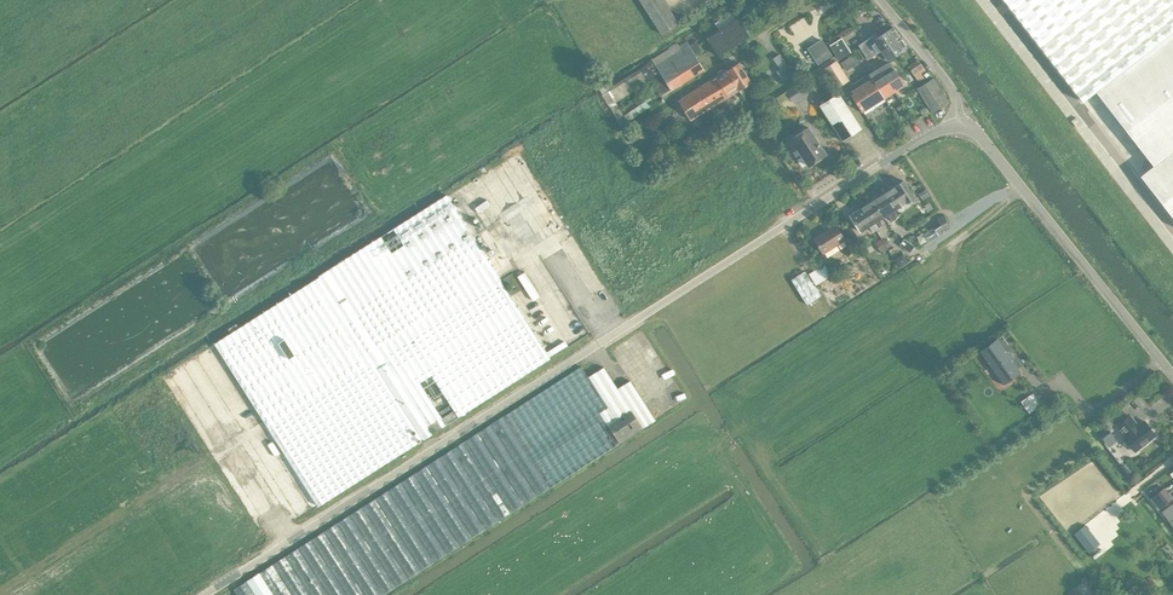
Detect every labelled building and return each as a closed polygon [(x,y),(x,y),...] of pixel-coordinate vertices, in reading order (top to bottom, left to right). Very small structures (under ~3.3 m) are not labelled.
[(664,32),(680,22),(666,0),(643,0),(664,32)] [(1083,101),(1095,91),(1153,166),(1140,176),(1172,218),(1172,0),(1004,0),(1083,101)] [(718,56),(750,36),(735,12),(717,23),(722,30),(708,39),(718,56)] [(876,54),(900,37),(893,27),(875,39),(872,36),(858,45),(860,48),(865,56),(868,59),(876,54)] [(900,37),(876,54),(881,61),(886,58),(888,60),(907,47),(900,37)] [(851,52),(841,38),(830,45),(839,59),(851,52)] [(662,96),(704,70),(695,55),(701,51),(695,40),(689,45),(686,41),(678,45),(677,43),(652,58),(640,69),(608,88),(610,90),(602,94),(617,119),(616,120),(620,127),(639,115),(654,104),(650,98),(623,115),(617,104),(618,103),(617,101),(651,80),(662,96)] [(822,40),(808,48),(818,64),(831,55),(822,40)] [(859,60),(865,56),(860,48),(854,52),(859,60)] [(787,63),(780,53),(774,57),(781,67),(787,63)] [(915,76),(925,69),(918,60),(908,67),(915,76)] [(849,80),(836,61),(824,69),(836,88),(849,80)] [(739,62),(727,70),(739,89),(741,93),(750,88),(747,84),(751,82),(739,62)] [(886,63),(879,68),(894,91),(904,85),(890,62),(886,63)] [(803,76),(806,80),(822,70),(819,65),(803,76)] [(894,91),(879,68),(868,74),(883,98),(894,91)] [(715,77),(678,100),(691,120),(722,100),(732,94),(739,89),(727,70),(726,69),(724,70),(721,70),(718,72),(717,74),(715,76),(715,77)] [(908,71),(904,74),(909,82),(913,79),(908,71)] [(868,74),(853,84),(855,88),(850,92),(862,111),(883,98),(868,74)] [(924,78),(918,81),(921,85),(928,81),(925,77),(924,78)] [(949,102),(933,78),(928,81),(921,85),(917,88),(933,112),(949,102)] [(795,84),(793,85),(794,85),(801,98),(808,94),(800,81),(795,84)] [(862,129),(839,94),(820,107),(824,113),(843,141),(862,129)] [(1076,117),(1071,121),(1076,126),(1080,123),(1076,117)] [(808,165),(826,154),(808,127),(784,143),(790,152),(797,148),(808,165)] [(629,128),(624,131),(632,142),(639,137),(635,131),(632,133),(629,128)] [(685,139),(688,144),(694,140),(691,135),(685,139)] [(904,180),(884,193),(895,209),(914,197),(904,180)] [(925,189),(918,193),(922,200),(929,196),(925,189)] [(884,193),(872,200),(883,217),(887,214),(891,221),(896,218),(895,217),(898,215),(895,209),(884,193)] [(319,277),(214,343),(318,506),(369,474),(416,444),(433,433),(432,433),(442,427),(445,425),(419,383),(431,375),(458,417),(550,358),(446,195),(318,276),(319,277)] [(872,200),(861,208),(875,230),(883,225),(879,219),(883,217),(872,200)] [(872,231),(875,230),(861,208),(850,215),(860,231),(869,226),(872,231)] [(935,229),(939,235),(951,227),(943,215),(937,219),(941,225),(935,229)] [(835,224),(813,238),(823,253),(844,240),(835,224)] [(887,248),(881,238),(874,242),(880,252),(887,248)] [(911,252),(916,246),(905,238),(900,244),(911,252)] [(824,265),(816,270),(822,280),(831,275),(824,265)] [(805,269),(792,279),(809,302),(823,293),(805,269)] [(525,272),(518,276),(533,300),(540,296),(525,272)] [(980,350),(979,351),(1001,381),(1002,381),(1018,369),(1019,369),(997,338),(980,350)] [(224,594),(381,594),(655,419),(630,380),(617,388),(604,366),(588,377),(581,366),(224,594)] [(1033,393),(1021,401),(1029,413),(1041,405),(1033,393)] [(1113,423),(1123,415),(1117,408),(1108,416),(1113,423)] [(1155,435),(1144,420),(1136,426),(1134,424),(1135,422),(1129,415),(1118,424),(1126,434),(1123,436),(1135,451),(1155,435)] [(1108,416),(1103,420),(1109,427),(1113,423),(1108,416)] [(1111,432),(1102,438),(1109,446),(1117,440),(1111,432)] [(1160,508),(1172,498),(1172,489),(1168,493),(1157,478),(1144,489),(1160,508)] [(1162,511),(1172,527),(1172,503),(1162,511)] [(1085,525),(1074,533),(1089,552),(1096,547),(1085,533),(1089,530),(1085,525)]
